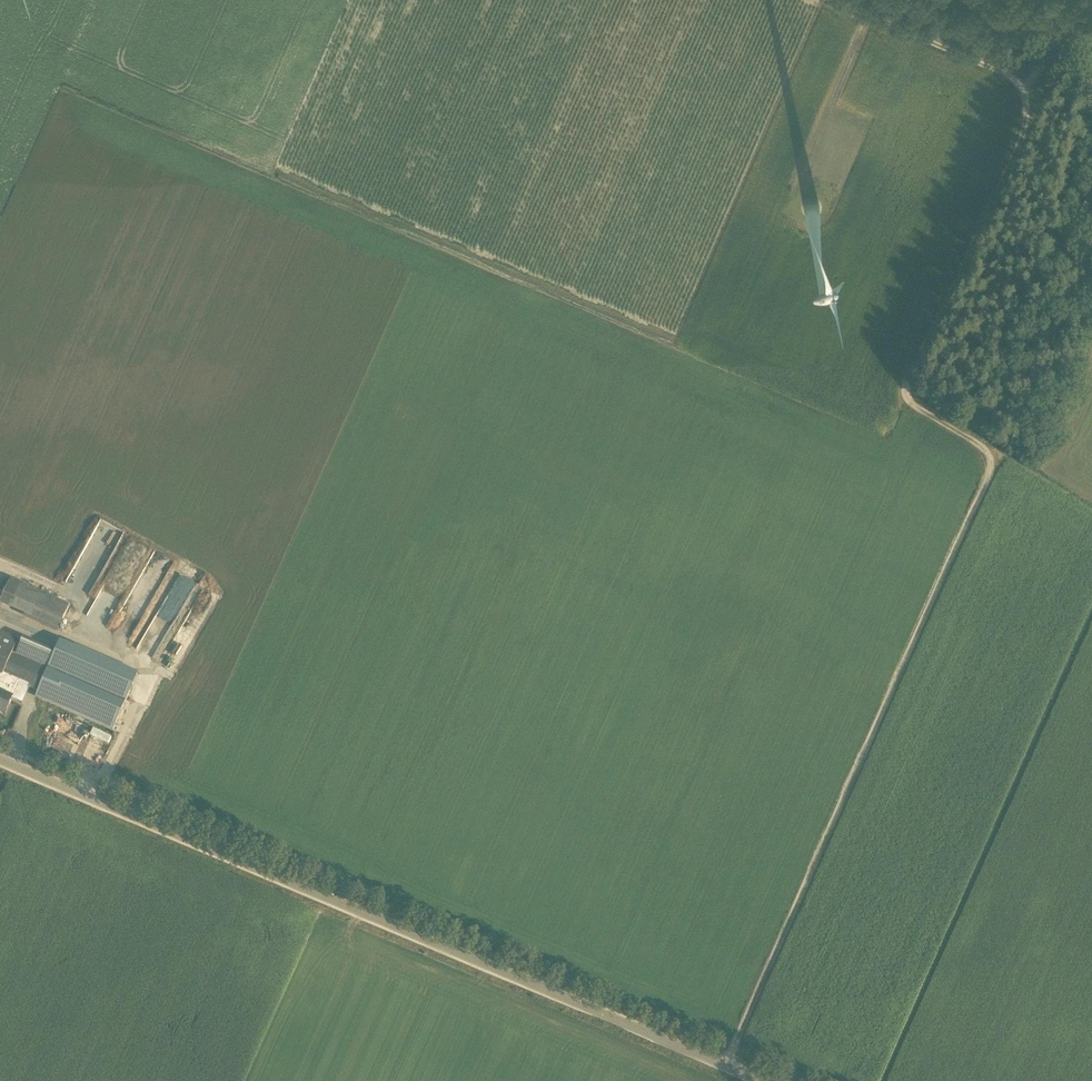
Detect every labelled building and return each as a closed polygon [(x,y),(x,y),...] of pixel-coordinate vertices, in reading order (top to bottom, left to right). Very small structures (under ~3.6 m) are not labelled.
[(1043,93),(1046,87),(1045,87),(1040,84),(1037,90),(1042,93),(1043,93)] [(813,199),(810,199),(808,199),(806,201),(804,203),(804,206),(804,208),(804,211),(806,213),(808,214),(810,215),(813,215),(816,214),(818,213),(819,211),(820,208),(820,206),(819,203),(818,201),(816,199),(813,199)] [(99,523),(96,531),(108,535),(105,546),(114,548),(120,529),(99,523)] [(184,606),(196,584),(178,575),(167,597),(184,606)] [(0,604),(58,631),(70,605),(48,596),(10,580),(0,604)] [(136,676),(61,643),(57,653),(48,671),(15,656),(12,655),(19,640),(0,632),(0,676),(2,677),(0,682),(0,713),(5,715),(12,698),(6,696),(12,681),(39,692),(37,698),(112,731),(127,697),(136,676)]
